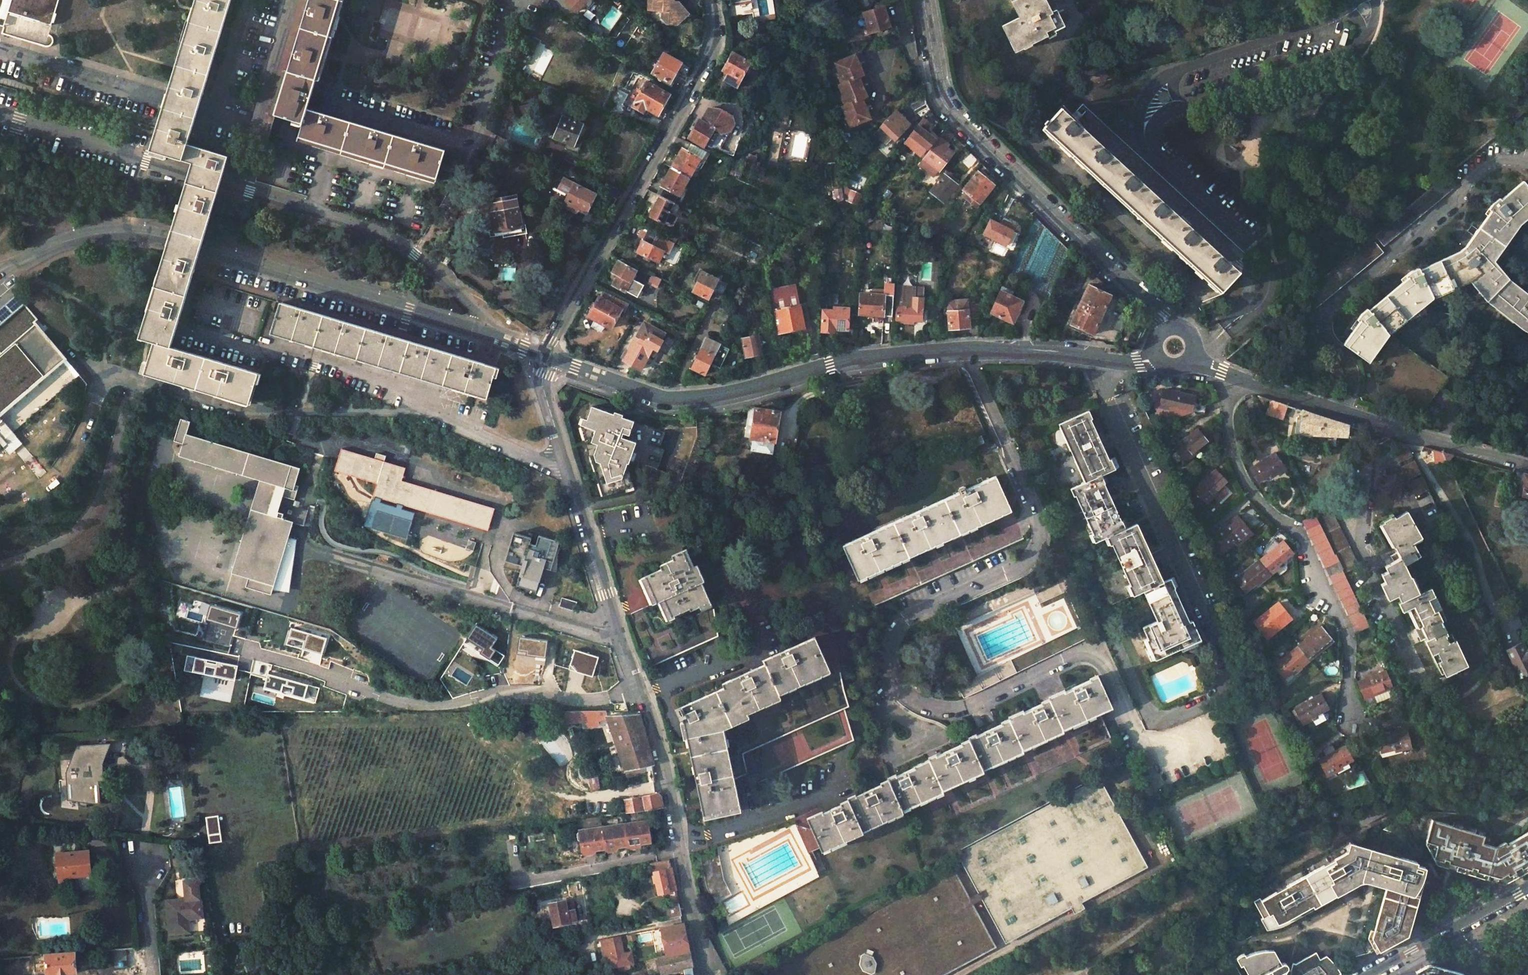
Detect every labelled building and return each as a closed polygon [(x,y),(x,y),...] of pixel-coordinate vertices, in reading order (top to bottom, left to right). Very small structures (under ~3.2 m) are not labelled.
[(3,27),(1,34),(47,49),(52,32),(54,25),(53,24),(56,14),(55,13),(59,0),(0,0),(0,26),(3,27)] [(232,0),(199,0),(194,19),(192,24),(221,33),(223,28),(232,0)] [(328,40),(340,0),(310,0),(301,32),(328,40)] [(569,4),(583,17),(596,2),(593,0),(573,0),(569,4)] [(655,13),(665,14),(664,23),(668,28),(679,29),(690,16),(681,5),(676,5),(676,0),(661,0),(661,3),(656,2),(656,5),(655,13)] [(1021,25),(1005,33),(1017,60),(1063,39),(1043,0),(1008,0),(1021,25)] [(862,14),(869,36),(892,27),(885,5),(862,14)] [(208,76),(221,33),(192,24),(179,67),(200,74),(208,76)] [(301,32),(289,70),(317,78),(328,40),(301,32)] [(664,51),(652,72),(671,82),(682,62),(664,51)] [(844,81),(865,72),(862,65),(864,64),(863,60),(866,59),(863,51),(836,63),(844,81)] [(756,62),(738,53),(726,73),(732,76),(728,83),(741,90),(756,62)] [(207,79),(208,76),(200,74),(179,67),(178,70),(170,98),(166,110),(195,119),(199,107),(207,79)] [(317,78),(289,70),(276,115),(304,123),(308,110),(317,78)] [(839,83),(847,103),(868,94),(864,86),(867,85),(865,80),(867,79),(865,72),(844,81),(839,83)] [(646,108),(658,115),(670,94),(647,81),(632,106),(644,112),(646,108)] [(842,105),(850,125),(870,116),(866,109),(869,108),(868,103),(871,102),(868,94),(847,103),(842,105)] [(927,105),(926,96),(910,105),(915,112),(927,105)] [(505,106),(512,106),(511,102),(504,99),(498,113),(505,112),(504,109),(505,106)] [(571,104),(565,114),(584,124),(589,113),(571,104)] [(712,108),(705,121),(701,118),(689,139),(706,149),(718,128),(726,133),(732,131),(737,122),(735,116),(724,109),(712,108)] [(1104,125),(1087,108),(1076,119),(1064,108),(1045,128),(1075,155),(1104,125)] [(933,114),(930,109),(909,137),(922,146),(917,153),(922,156),(935,139),(926,132),(936,118),(933,114)] [(158,128),(150,153),(182,162),(187,146),(194,124),(195,119),(166,110),(160,129),(158,128)] [(353,123),(308,110),(304,123),(299,137),(345,150),(353,123)] [(896,110),(880,127),(895,141),(911,125),(896,110)] [(584,124),(565,114),(555,135),(581,149),(592,128),(584,124)] [(353,123),(345,150),(391,164),(399,137),(353,123)] [(1104,125),(1075,155),(1084,163),(1105,182),(1134,152),(1104,125)] [(947,142),(953,135),(946,129),(918,166),(934,178),(939,172),(940,173),(955,153),(946,147),(949,144),(947,142)] [(445,151),(399,137),(391,164),(437,178),(440,168),(445,151)] [(673,144),(682,149),(672,168),(692,178),(703,158),(688,150),(691,145),(676,137),(673,144)] [(688,150),(703,158),(706,154),(691,145),(688,150)] [(191,183),(218,191),(220,183),(228,158),(187,146),(182,162),(196,166),(193,175),(191,183)] [(972,152),(963,162),(969,168),(978,158),(972,152)] [(1134,152),(1105,182),(1134,209),(1163,179),(1134,152)] [(753,169),(759,157),(751,154),(745,166),(753,169)] [(733,162),(728,174),(735,177),(735,175),(741,177),(745,166),(733,162)] [(663,185),(682,196),(692,178),(672,168),(663,185)] [(946,171),(929,193),(942,203),(959,181),(946,171)] [(978,171),(961,191),(967,195),(964,200),(976,208),(979,204),(994,184),(978,171)] [(1459,185),(1450,173),(1376,234),(1386,246),(1459,185)] [(1345,343),(1372,360),(1390,334),(1432,298),(1474,280),(1489,299),(1524,328),(1525,329),(1527,331),(1527,290),(1512,277),(1499,259),(1522,224),(1527,219),(1527,179),(1526,178),(1503,198),(1501,197),(1496,200),(1491,206),(1493,208),(1470,243),(1463,250),(1423,268),(1421,265),(1415,268),(1408,274),(1409,276),(1372,309),(1369,306),(1359,318),(1361,320),(1345,343)] [(576,179),(562,203),(579,213),(583,206),(590,210),(599,193),(576,179)] [(1163,179),(1134,209),(1164,237),(1193,207),(1163,179)] [(216,196),(218,191),(191,183),(178,224),(206,232),(216,196)] [(610,194),(619,199),(623,191),(615,186),(610,194)] [(843,187),(845,201),(857,206),(865,196),(843,187)] [(498,197),(488,198),(492,230),(522,227),(520,195),(512,196),(511,190),(498,191),(498,197)] [(653,212),(667,219),(676,203),(654,192),(649,201),(657,205),(653,212)] [(605,203),(614,208),(619,199),(610,194),(605,203)] [(1193,207),(1164,237),(1194,264),(1222,234),(1193,207)] [(1011,225),(999,219),(997,223),(991,220),(984,235),(1006,246),(1013,232),(1009,230),(1011,225)] [(1030,256),(1044,275),(1068,259),(1041,221),(1031,227),(1040,240),(1030,246),(1035,253),(1030,256)] [(161,281),(188,290),(201,249),(205,235),(206,232),(178,224),(173,240),(161,281)] [(668,254),(674,243),(648,230),(643,240),(640,239),(639,243),(641,244),(637,251),(659,262),(664,252),(668,254)] [(1222,234),(1194,264),(1224,291),(1241,271),(1235,265),(1245,255),(1222,234)] [(1386,253),(1375,239),(1303,300),(1313,313),(1386,253)] [(440,258),(446,263),(454,251),(447,246),(440,258)] [(638,268),(620,258),(611,273),(617,276),(612,286),(624,293),(624,292),(637,298),(643,286),(631,280),(638,268)] [(729,281),(703,267),(692,289),(709,298),(713,291),(722,295),(729,281)] [(171,347),(188,290),(161,281),(143,339),(154,342),(171,347)] [(861,294),(860,315),(893,318),(895,283),(885,283),(884,295),(861,294)] [(1113,294),(1089,283),(1070,325),(1094,336),(1113,294)] [(923,323),(924,297),(912,296),(913,288),(898,287),(897,321),(904,321),(904,325),(914,325),(914,322),(923,323)] [(1014,292),(1003,287),(990,313),(1013,323),(1023,302),(1012,296),(1014,292)] [(925,288),(913,288),(912,296),(924,297),(925,288)] [(798,289),(770,294),(778,336),(806,330),(805,323),(810,322),(807,304),(802,305),(798,289)] [(587,317),(611,330),(622,310),(625,311),(628,305),(603,293),(600,298),(598,297),(587,317)] [(839,294),(822,293),(821,303),(838,304),(839,294)] [(33,321),(36,318),(17,296),(0,311),(0,416),(63,362),(76,377),(71,381),(79,390),(85,392),(85,391),(86,383),(60,353),(59,352),(51,343),(53,341),(49,336),(47,338),(33,321)] [(698,299),(694,306),(702,311),(706,304),(698,299)] [(979,318),(978,305),(969,306),(968,300),(948,301),(950,331),(970,329),(969,319),(979,318)] [(280,304),(272,331),(319,344),(328,318),(280,304)] [(849,332),(851,308),(833,307),(833,310),(822,310),(822,333),(836,334),(836,332),(849,332)] [(1117,315),(1112,329),(1121,333),(1127,318),(1117,315)] [(362,357),(371,331),(329,318),(328,318),(319,344),(320,345),(362,357)] [(646,322),(637,338),(641,340),(644,335),(649,338),(651,333),(664,340),(668,334),(646,322)] [(69,344),(57,330),(49,336),(53,341),(51,343),(59,352),(69,344)] [(406,370),(414,343),(371,331),(362,357),(406,370)] [(625,359),(642,369),(654,347),(659,350),(664,340),(651,333),(649,338),(644,335),(641,340),(637,338),(625,359)] [(759,335),(741,339),(744,359),(762,355),(759,335)] [(729,348),(706,337),(690,369),(703,375),(709,362),(720,367),(729,348)] [(197,385),(206,358),(171,347),(154,342),(145,369),(197,385)] [(449,383),(457,356),(414,343),(406,370),(449,383)] [(488,394),(496,368),(457,356),(449,383),(488,394)] [(197,385),(250,401),(258,373),(206,358),(197,385)] [(772,370),(770,359),(763,360),(765,372),(772,370)] [(1193,404),(1195,395),(1165,390),(1162,408),(1172,410),(1171,414),(1182,416),(1192,411),(1204,413),(1205,406),(1193,404)] [(1282,417),(1286,406),(1259,397),(1266,411),(1282,417)] [(630,464),(638,444),(625,438),(626,435),(631,437),(638,421),(624,416),(618,431),(609,427),(615,413),(594,405),(585,428),(590,431),(588,438),(597,442),(593,451),(602,467),(605,465),(611,476),(614,475),(620,486),(645,472),(638,460),(632,463),(630,464)] [(772,453),(779,411),(755,408),(751,440),(753,440),(751,450),(772,453)] [(1071,489),(1099,475),(1112,469),(1086,411),(1057,424),(1065,442),(1043,452),(1062,493),(1071,489)] [(1347,426),(1302,411),(1301,435),(1346,436),(1347,426)] [(609,427),(618,431),(624,416),(615,413),(609,427)] [(3,440),(13,432),(0,417),(0,436),(3,440)] [(294,486),(299,470),(186,434),(189,423),(180,420),(174,442),(182,444),(178,456),(259,481),(230,574),(247,579),(245,588),(270,595),(292,523),(276,517),(282,497),(294,501),(297,487),(294,486)] [(1365,432),(1350,427),(1349,437),(1365,438),(1365,432)] [(1182,459),(1185,463),(1198,453),(1196,451),(1207,442),(1197,430),(1174,448),(1177,452),(1182,459)] [(984,443),(981,437),(970,442),(973,448),(984,443)] [(341,449),(334,471),(376,483),(373,496),(377,497),(383,499),(399,504),(405,506),(488,530),(493,510),(401,481),(405,469),(386,462),(387,456),(377,453),(375,459),(341,449)] [(1182,459),(1177,452),(1172,456),(1177,463),(1182,459)] [(1454,456),(1443,453),(1450,467),(1454,456)] [(1251,469),(1259,482),(1270,475),(1271,477),(1284,469),(1275,454),(1251,469)] [(1421,474),(1415,461),(1401,468),(1407,480),(1421,474)] [(1227,481),(1216,469),(1193,491),(1195,494),(1204,503),(1206,505),(1219,492),(1218,490),(1227,481)] [(1124,528),(1099,475),(1071,489),(1095,542),(1108,536),(1124,528)] [(945,500),(960,533),(1011,511),(995,477),(966,490),(964,485),(957,488),(960,493),(945,500)] [(1423,478),(1409,484),(1415,497),(1429,490),(1426,485),(1423,478)] [(1500,482),(1495,506),(1503,507),(1508,483),(1500,482)] [(1204,503),(1195,494),(1190,499),(1198,508),(1204,503)] [(405,506),(399,504),(397,508),(382,503),(383,499),(377,497),(376,501),(374,501),(367,527),(408,539),(415,513),(404,509),(405,506)] [(894,523),(909,556),(960,533),(945,500),(894,523)] [(1344,573),(1347,578),(1362,571),(1327,501),(1313,508),(1317,516),(1321,525),(1324,532),(1328,540),(1332,548),(1336,557),(1340,565),(1344,573)] [(1381,525),(1393,547),(1395,547),(1401,559),(1385,567),(1387,572),(1381,575),(1385,583),(1381,585),(1388,601),(1397,597),(1400,602),(1399,603),(1403,612),(1413,607),(1422,625),(1420,626),(1427,639),(1424,641),(1431,655),(1436,652),(1440,660),(1437,661),(1444,675),(1465,665),(1454,640),(1448,643),(1444,636),(1447,634),(1441,621),(1445,620),(1430,588),(1419,594),(1411,578),(1410,578),(1404,565),(1420,557),(1411,542),(1421,538),(1406,512),(1394,518),(1393,516),(1383,521),(1384,523),(1381,525)] [(1252,534),(1238,516),(1214,535),(1215,536),(1205,543),(1212,559),(1225,549),(1233,542),(1237,546),(1252,534)] [(1317,516),(1304,523),(1308,531),(1321,525),(1317,516)] [(909,556),(894,523),(844,546),(858,578),(909,556)] [(1111,604),(1142,590),(1162,580),(1135,523),(1124,528),(1108,536),(1115,553),(1093,564),(1102,584),(1111,604)] [(1308,531),(1312,539),(1324,532),(1321,525),(1308,531)] [(1312,539),(1315,546),(1328,540),(1324,532),(1312,539)] [(541,559),(553,563),(559,543),(538,536),(535,546),(529,545),(531,539),(513,534),(505,560),(521,566),(518,580),(538,586),(544,566),(539,564),(541,559)] [(1332,548),(1328,540),(1315,546),(1319,555),(1332,548)] [(1258,561),(1271,576),(1283,566),(1281,564),(1292,555),(1281,542),(1258,561)] [(1319,555),(1323,563),(1336,557),(1332,548),(1319,555)] [(661,568),(645,576),(657,601),(663,598),(671,616),(689,607),(691,610),(709,601),(700,581),(705,579),(697,562),(690,566),(682,549),(672,554),(673,558),(659,564),(661,568)] [(1323,563),(1327,571),(1340,565),(1336,557),(1323,563)] [(1271,576),(1258,561),(1234,580),(1244,594),(1256,584),(1258,586),(1271,576)] [(1344,573),(1340,565),(1327,571),(1332,580),(1344,573)] [(1344,573),(1332,580),(1336,588),(1348,582),(1347,578),(1344,573)] [(1033,592),(1026,575),(948,610),(956,627),(1033,592)] [(1154,655),(1201,633),(1174,575),(1162,580),(1142,590),(1155,620),(1141,627),(1154,655)] [(1336,588),(1340,597),(1352,590),(1348,582),(1336,588)] [(1356,598),(1352,590),(1340,597),(1343,604),(1356,598)] [(558,608),(573,613),(576,603),(562,598),(558,608)] [(1343,604),(1348,613),(1361,607),(1356,598),(1343,604)] [(1278,605),(1246,630),(1254,647),(1279,627),(1277,625),(1287,617),(1278,605)] [(1348,613),(1352,621),(1364,615),(1361,607),(1348,613)] [(1368,622),(1364,615),(1352,621),(1355,629),(1368,622)] [(1372,630),(1368,622),(1355,629),(1359,637),(1372,630)] [(497,639),(474,625),(466,638),(482,648),(479,654),(488,660),(494,651),(491,648),(497,639)] [(1081,626),(957,685),(963,698),(1087,638),(1081,626)] [(1321,628),(1298,647),(1310,661),(1323,651),(1321,649),(1331,641),(1321,628)] [(325,639),(290,629),(287,638),(303,643),(301,650),(320,656),(325,639)] [(829,666),(815,635),(763,659),(765,663),(777,690),(829,666)] [(1520,677),(1527,674),(1527,649),(1525,650),(1522,644),(1507,650),(1520,677)] [(1297,671),(1310,661),(1298,647),(1275,665),(1285,678),(1295,670),(1297,671)] [(592,678),(597,659),(574,651),(567,671),(592,678)] [(236,666),(185,656),(183,671),(203,675),(204,667),(214,669),(213,676),(233,681),(236,666)] [(779,695),(777,690),(765,663),(721,683),(723,687),(716,690),(731,722),(747,714),(745,710),(779,695)] [(1386,672),(1357,683),(1366,706),(1395,695),(1386,672)] [(1087,681),(1064,691),(1063,690),(1047,698),(1047,699),(1062,730),(1111,707),(1096,674),(1087,679),(1087,681)] [(691,757),(723,749),(719,728),(731,722),(716,690),(677,708),(683,720),(691,757)] [(1321,712),(1328,709),(1320,694),(1294,708),(1302,725),(1312,720),(1315,726),(1328,720),(1327,715),(1326,714),(1323,715),(1321,712)] [(1062,730),(1047,699),(1039,703),(1040,704),(1023,711),(1023,710),(1007,717),(1008,719),(1023,750),(1062,731),(1062,730)] [(585,727),(593,726),(599,742),(614,737),(607,716),(607,711),(548,712),(548,723),(584,722),(585,727)] [(607,716),(614,737),(617,744),(646,738),(640,715),(607,716)] [(999,723),(1000,724),(976,735),(975,733),(966,738),(967,739),(982,771),(1024,752),(1023,750),(1008,719),(999,723)] [(1377,738),(1381,753),(1395,749),(1396,752),(1410,748),(1406,731),(1377,738)] [(617,744),(626,770),(653,764),(646,738),(617,744)] [(942,792),(980,774),(980,772),(982,771),(967,739),(959,742),(960,744),(936,755),(935,753),(926,758),(927,759),(942,792)] [(63,769),(65,801),(98,806),(96,786),(100,780),(99,768),(107,745),(74,747),(63,769)] [(1352,761),(1345,747),(1335,752),(1332,746),(1324,750),(1327,756),(1318,760),(1327,777),(1341,770),(1340,767),(1352,761)] [(723,749),(691,757),(705,819),(737,811),(723,749)] [(896,775),(895,774),(886,778),(888,780),(902,812),(943,793),(942,792),(927,759),(912,766),(913,767),(896,775)] [(604,772),(587,776),(592,792),(601,790),(599,780),(605,779),(604,772)] [(1073,914),(1083,909),(1080,903),(1146,868),(1099,779),(957,855),(1005,943),(1070,908),(1073,914)] [(821,852),(862,832),(862,831),(902,812),(888,780),(846,800),(847,801),(806,820),(821,852)] [(625,800),(627,812),(664,807),(661,797),(658,793),(625,800)] [(1484,822),(1482,818),(1415,815),(1410,817),(1408,813),(1404,816),(1425,854),(1430,851),(1436,863),(1442,865),(1450,867),(1502,882),(1527,867),(1527,797),(1484,822)] [(648,821),(603,828),(601,817),(600,817),(586,819),(588,830),(580,831),(576,836),(577,841),(582,844),(583,852),(587,856),(595,855),(596,850),(608,848),(611,852),(617,851),(619,847),(630,845),(633,849),(640,848),(642,843),(652,842),(648,821)] [(219,833),(207,835),(208,845),(221,843),(219,833)] [(1349,845),(1252,899),(1262,920),(1264,919),(1270,931),(1284,927),(1289,924),(1288,923),(1339,895),(1338,892),(1360,880),(1368,883),(1368,884),(1372,886),(1385,889),(1371,932),(1368,932),(1365,940),(1373,954),(1405,935),(1412,915),(1426,873),(1419,861),(1417,862),(1417,865),(1403,860),(1402,863),(1398,861),(1399,860),(1397,859),(1396,859),(1395,859),(1393,859),(1392,860),(1381,856),(1357,848),(1354,842),(1349,845)] [(208,845),(210,852),(222,849),(221,843),(208,845)] [(24,853),(28,880),(39,879),(39,875),(61,872),(57,848),(24,853)] [(724,879),(719,857),(701,860),(707,888),(715,904),(732,894),(724,879)] [(953,867),(773,965),(755,974),(945,974),(996,947),(953,867)] [(655,872),(659,893),(676,890),(671,869),(655,872)] [(203,917),(201,898),(199,898),(198,880),(185,881),(186,899),(167,901),(170,934),(189,932),(188,919),(203,917)] [(573,899),(550,903),(554,925),(577,921),(573,899)] [(681,915),(679,904),(667,907),(669,918),(681,915)] [(1260,921),(1266,932),(1270,931),(1264,919),(1262,920),(1260,921)] [(665,947),(675,945),(677,954),(658,958),(661,974),(692,967),(694,967),(690,951),(689,951),(683,924),(662,929),(665,947)] [(619,936),(604,939),(610,968),(607,969),(608,974),(614,974),(635,970),(631,951),(623,953),(619,936)] [(127,968),(126,949),(112,950),(113,969),(127,968)] [(1337,973),(1336,971),(1334,968),(1332,966),(1329,963),(1327,960),(1323,957),(1317,960),(1313,953),(1292,965),(1289,964),(1287,970),(1284,969),(1284,968),(1284,967),(1283,967),(1283,966),(1282,965),(1281,965),(1280,965),(1279,965),(1278,965),(1273,955),(1268,958),(1265,951),(1264,951),(1260,951),(1258,951),(1256,952),(1253,953),(1249,954),(1246,956),(1244,957),(1244,958),(1244,960),(1239,962),(1246,974),(1335,974),(1337,973)] [(77,973),(76,953),(35,957),(35,969),(47,968),(48,974),(77,973)] [(1416,970),(1418,974),(1417,974),(1463,974),(1463,973),(1428,963),(1416,970)]
